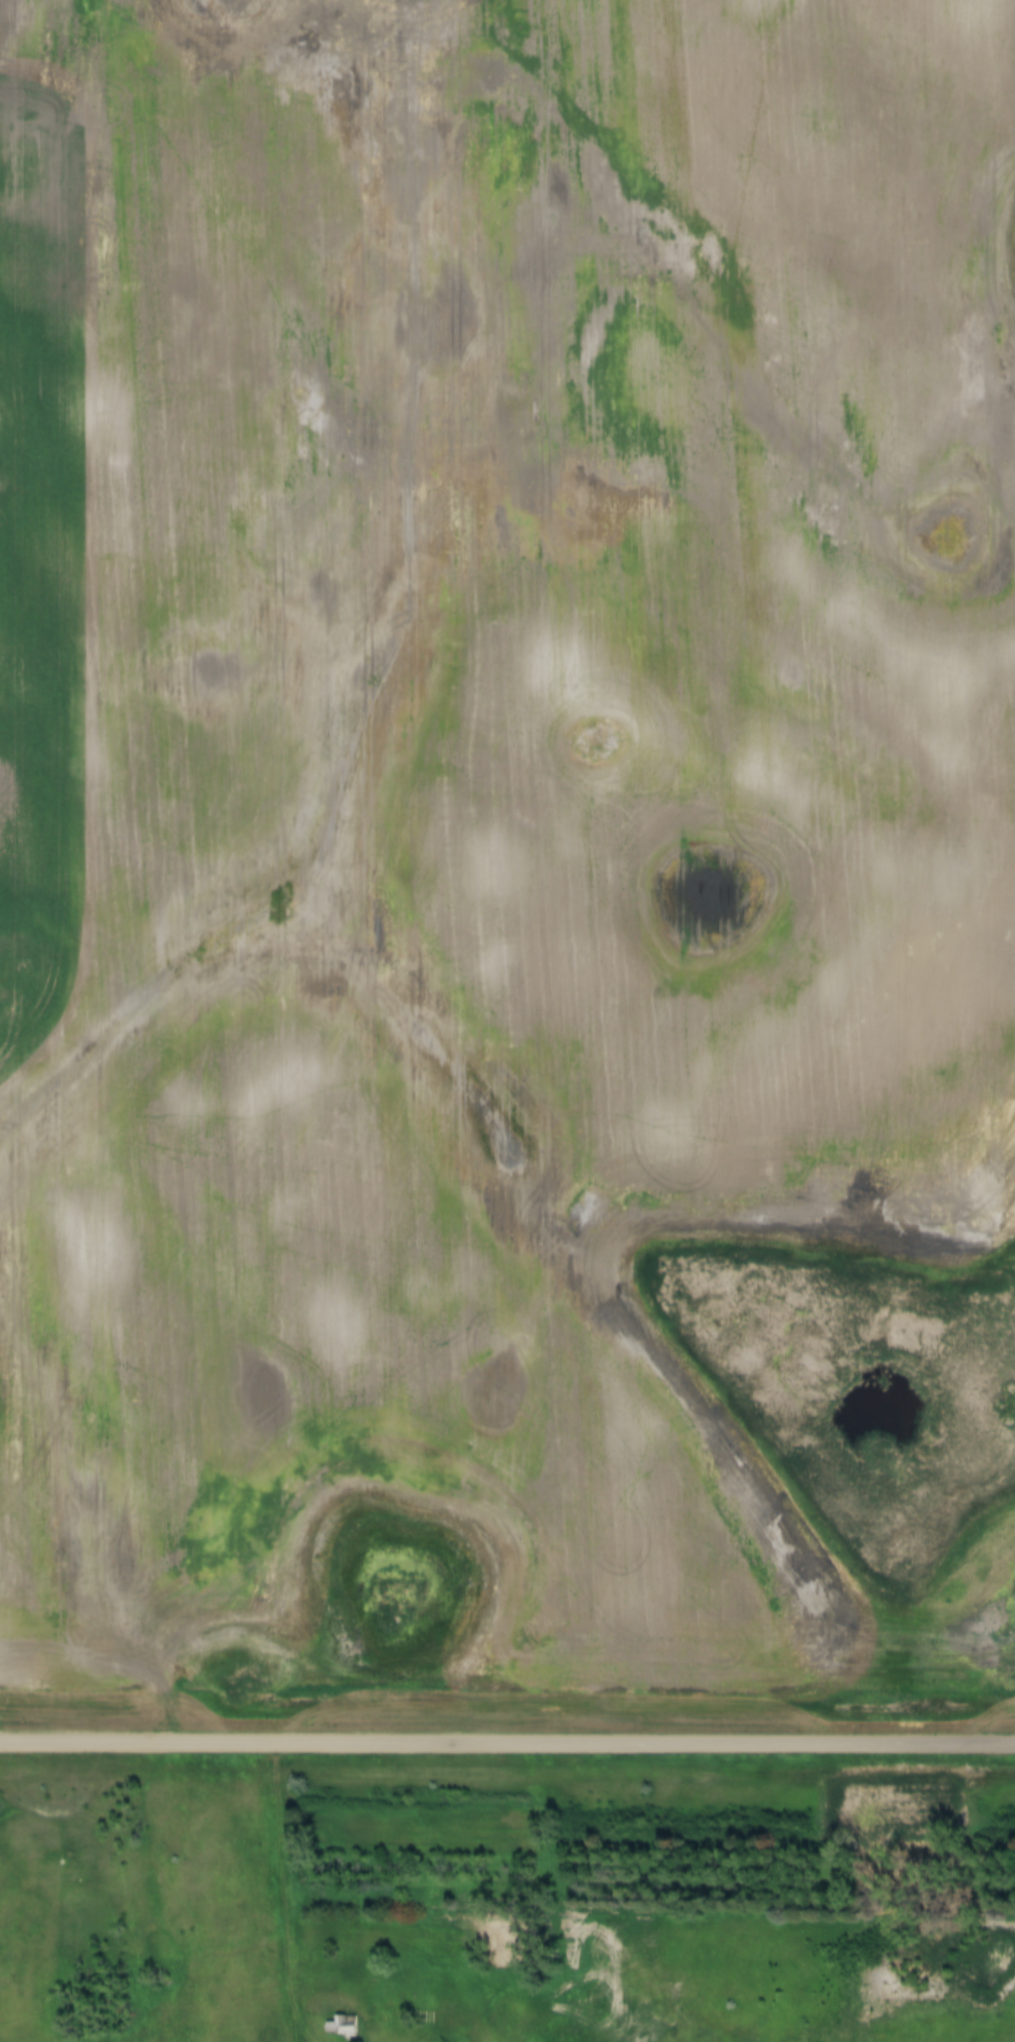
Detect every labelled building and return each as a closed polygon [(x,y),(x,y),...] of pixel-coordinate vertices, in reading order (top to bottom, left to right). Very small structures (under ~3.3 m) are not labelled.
[(334,2023),(325,2023),(325,2038),(355,2037),(354,2016),(334,2016),(334,2023)]
